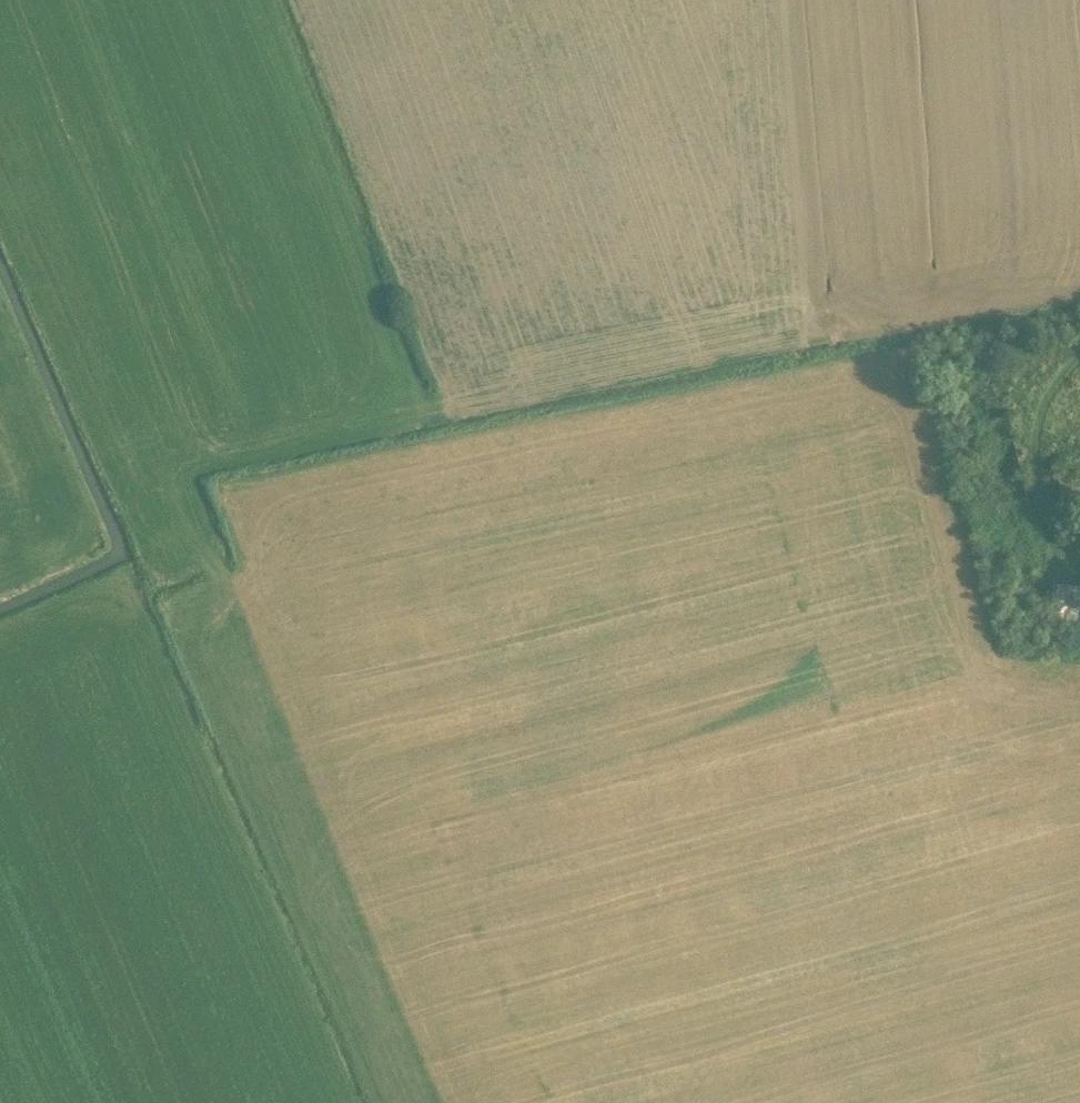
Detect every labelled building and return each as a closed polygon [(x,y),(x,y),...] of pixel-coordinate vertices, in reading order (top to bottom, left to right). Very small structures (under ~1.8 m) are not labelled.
[(1055,584),(1050,621),(1075,625),(1075,624),(1079,625),(1079,588),(1055,584)]
